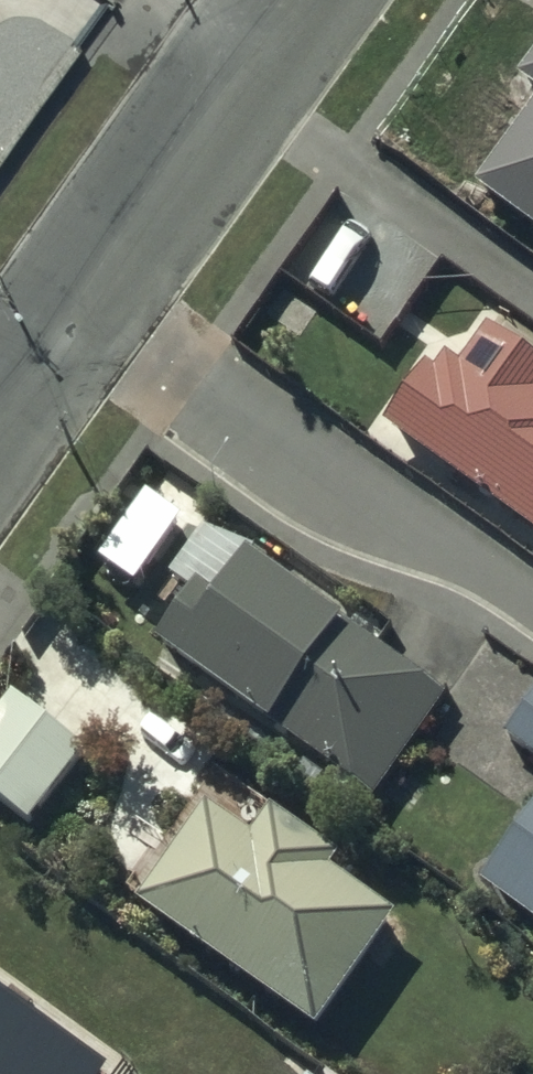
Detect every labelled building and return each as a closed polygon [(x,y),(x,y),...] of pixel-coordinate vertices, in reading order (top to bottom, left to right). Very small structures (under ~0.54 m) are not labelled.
[(521,92),(532,101),(532,75),(521,92)] [(477,202),(532,242),(532,124),(477,202)] [(385,438),(532,543),(532,373),(490,342),(462,382),(438,364),(385,438)] [(444,706),(249,574),(219,618),(200,605),(158,666),(272,743),(273,741),(374,809),(444,706)] [(0,718),(0,813),(28,836),(84,765),(9,706),(0,718)] [(506,746),(532,766),(532,710),(506,746)] [(205,823),(137,922),(317,1046),(397,931),(329,884),(337,872),(272,827),(252,855),(205,823)] [(484,900),(532,935),(532,830),(484,900)]
